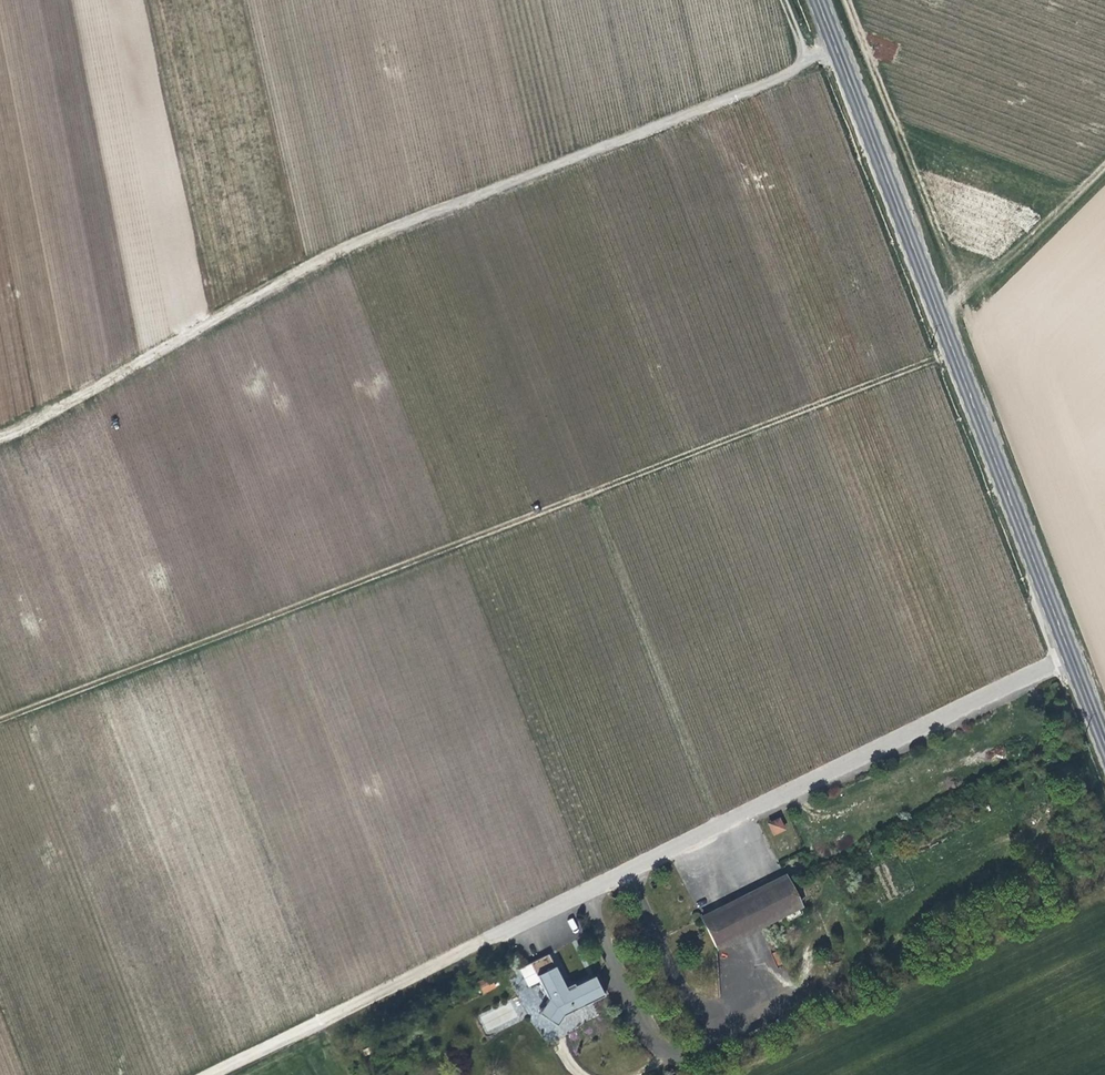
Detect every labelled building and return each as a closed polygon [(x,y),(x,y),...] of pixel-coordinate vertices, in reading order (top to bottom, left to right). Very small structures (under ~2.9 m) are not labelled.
[(773,836),(786,830),(780,816),(767,823),(773,836)] [(785,877),(703,919),(717,947),(800,905),(785,877)] [(777,965),(782,964),(778,951),(773,952),(777,965)] [(528,966),(535,979),(553,970),(546,957),(528,966)] [(531,988),(537,985),(535,979),(528,966),(522,969),(531,988)] [(553,970),(535,979),(537,985),(546,1002),(538,1016),(556,1026),(561,1018),(606,995),(597,978),(565,993),(553,970)] [(483,994),(498,987),(492,975),(477,981),(483,994)] [(478,1015),(485,1032),(518,1019),(511,1002),(478,1015)]
